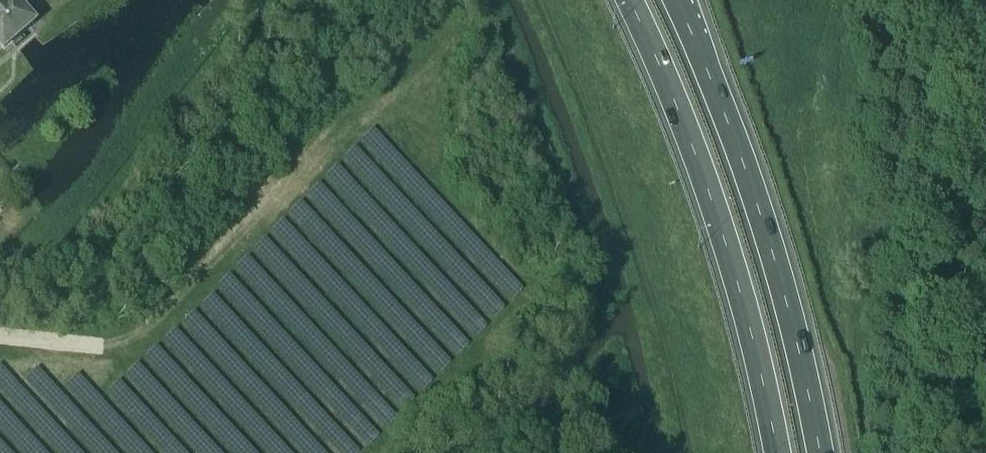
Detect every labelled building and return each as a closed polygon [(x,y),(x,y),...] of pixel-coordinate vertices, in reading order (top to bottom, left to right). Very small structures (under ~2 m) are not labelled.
[(10,46),(36,23),(16,0),(0,0),(0,45),(5,51),(10,46)]
